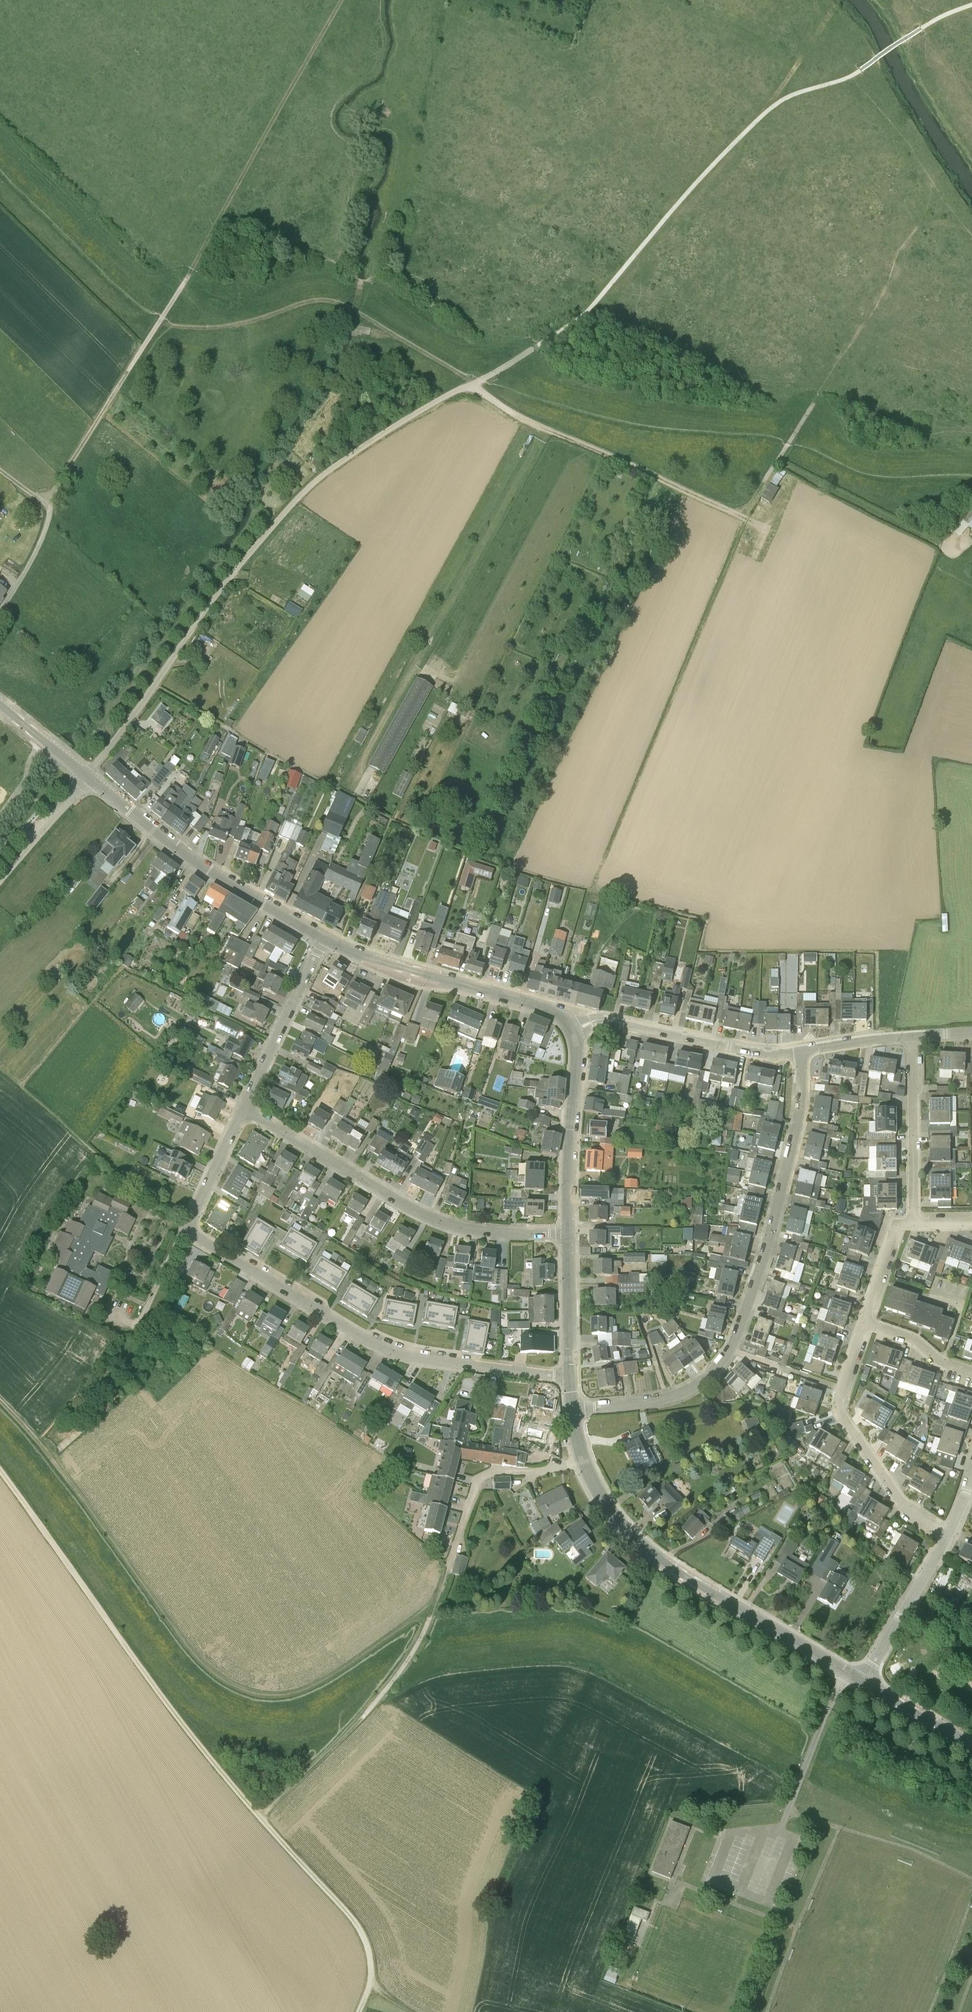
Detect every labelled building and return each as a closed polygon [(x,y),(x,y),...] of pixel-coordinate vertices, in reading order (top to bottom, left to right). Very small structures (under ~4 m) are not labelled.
[(771,481),(777,485),(786,470),(780,466),(771,481)] [(761,495),(771,501),(779,487),(777,485),(769,481),(761,495)] [(397,571),(405,575),(414,560),(406,555),(397,571)] [(314,592),(308,588),(304,585),(298,595),(308,601),(314,592)] [(290,601),(285,610),(297,618),(303,609),(290,601)] [(451,702),(448,713),(457,716),(461,705),(451,702)] [(373,772),(382,777),(413,723),(405,718),(397,731),(396,731),(373,772)] [(356,738),(361,741),(367,730),(362,727),(356,738)] [(202,754),(209,758),(219,740),(212,736),(202,754)] [(229,739),(221,754),(231,759),(235,748),(237,743),(229,739)] [(284,753),(296,760),(302,749),(291,742),(284,753)] [(123,760),(130,750),(124,745),(116,756),(123,760)] [(229,765),(239,769),(245,751),(235,748),(231,759),(229,765)] [(149,783),(158,789),(175,767),(167,762),(164,768),(158,776),(157,774),(149,783)] [(116,763),(106,774),(136,801),(146,790),(116,763)] [(289,770),(283,786),(295,791),(301,775),(289,770)] [(393,794),(401,798),(413,776),(404,772),(393,794)] [(150,812),(161,821),(179,797),(177,795),(168,789),(150,812)] [(341,838),(338,837),(355,802),(349,799),(348,799),(344,797),(344,796),(338,793),(320,832),(327,835),(321,850),(331,854),(334,854),(341,838)] [(170,828),(181,814),(177,811),(186,798),(181,794),(179,797),(161,821),(170,828)] [(188,804),(181,814),(170,828),(181,836),(192,822),(189,820),(196,810),(202,803),(195,797),(189,804),(188,804)] [(193,828),(199,833),(208,820),(207,819),(209,817),(205,814),(203,816),(202,815),(193,828)] [(228,836),(234,838),(240,821),(228,817),(223,829),(212,826),(209,837),(225,842),(228,836)] [(245,862),(251,846),(246,844),(250,831),(238,827),(240,821),(234,838),(233,840),(240,842),(234,858),(245,862)] [(262,833),(272,837),(276,824),(266,821),(262,833)] [(295,843),(300,831),(301,829),(284,822),(279,834),(278,837),(288,842),(294,845),(295,843)] [(300,831),(295,843),(303,847),(309,835),(300,831)] [(113,870),(123,858),(125,859),(134,848),(127,842),(129,840),(125,837),(119,832),(117,835),(115,833),(106,844),(107,845),(100,854),(107,860),(105,863),(113,870)] [(251,846),(245,862),(256,866),(260,852),(268,855),(274,837),(272,837),(262,833),(257,848),(251,846)] [(344,873),(348,875),(342,889),(350,892),(347,899),(354,902),(362,881),(363,881),(367,871),(380,842),(370,837),(359,863),(351,859),(344,873)] [(294,845),(288,842),(278,864),(265,891),(274,896),(288,868),(284,866),(288,858),(294,845)] [(428,849),(434,852),(437,844),(431,842),(428,849)] [(153,883),(160,874),(169,861),(159,854),(150,866),(154,869),(149,876),(151,877),(149,880),(148,880),(143,887),(148,890),(153,883)] [(288,868),(274,896),(286,904),(294,887),(289,885),(292,877),(293,871),(290,869),(291,867),(289,867),(292,860),(289,859),(284,866),(288,868)] [(169,861),(160,874),(170,881),(179,869),(169,861)] [(462,887),(472,890),(476,874),(491,879),(493,871),(469,864),(462,887)] [(322,922),(331,905),(342,889),(348,875),(344,873),(330,866),(325,878),(324,880),(335,885),(331,892),(332,892),(328,901),(316,895),(306,914),(322,922)] [(324,880),(325,878),(311,872),(310,871),(302,889),(293,908),(306,914),(316,895),(324,880)] [(63,889),(70,895),(83,879),(76,872),(63,889)] [(116,886),(121,890),(132,876),(127,872),(116,886)] [(520,876),(517,884),(528,887),(531,879),(520,876)] [(192,877),(182,892),(188,896),(186,898),(185,897),(177,913),(167,928),(179,935),(184,927),(192,913),(197,904),(192,901),(204,886),(192,877)] [(540,889),(543,884),(536,881),(534,886),(540,889)] [(153,883),(148,890),(153,893),(158,887),(153,883)] [(211,906),(219,910),(228,895),(212,885),(203,901),(211,906)] [(371,941),(382,913),(392,889),(384,885),(381,891),(380,891),(371,914),(367,913),(358,936),(371,941)] [(371,887),(366,885),(362,897),(371,900),(375,888),(371,887)] [(390,939),(399,916),(390,913),(396,897),(395,896),(398,889),(393,887),(392,889),(382,913),(388,915),(388,917),(387,916),(379,935),(390,939)] [(86,906),(94,911),(108,893),(100,888),(86,906)] [(549,903),(559,906),(562,892),(552,890),(549,903)] [(217,913),(211,922),(206,931),(195,950),(198,952),(200,953),(212,934),(214,935),(224,918),(223,918),(225,916),(236,922),(230,933),(238,937),(257,912),(228,895),(219,910),(217,913)] [(136,897),(130,905),(137,911),(143,903),(136,897)] [(410,914),(408,920),(409,920),(413,922),(421,904),(422,899),(419,897),(419,899),(417,902),(415,901),(410,914)] [(331,905),(322,922),(334,929),(342,913),(341,910),(331,905)] [(160,906),(153,918),(159,922),(166,909),(160,906)] [(211,922),(217,913),(214,911),(212,910),(207,919),(211,922)] [(192,913),(184,927),(192,931),(199,917),(192,913)] [(405,930),(409,920),(408,920),(399,916),(390,939),(400,943),(405,930)] [(495,949),(499,936),(501,928),(492,926),(486,947),(495,949)] [(283,935),(269,927),(261,941),(267,944),(263,950),(271,955),(275,948),(283,935)] [(427,931),(420,929),(416,941),(418,942),(415,950),(428,954),(433,936),(427,933),(427,931)] [(176,942),(181,945),(186,936),(181,933),(176,942)] [(455,947),(449,967),(459,970),(465,951),(472,953),(473,950),(476,939),(459,934),(455,947)] [(283,935),(275,948),(289,956),(296,943),(283,935)] [(499,936),(495,949),(490,966),(501,969),(507,952),(506,952),(507,948),(512,949),(515,937),(510,936),(509,939),(499,936)] [(238,969),(241,964),(245,957),(250,946),(230,937),(225,948),(219,960),(238,969)] [(549,955),(561,958),(565,943),(553,939),(549,955)] [(455,947),(443,943),(437,963),(449,967),(455,947)] [(251,960),(258,948),(251,945),(250,946),(245,957),(251,960)] [(473,950),(472,953),(468,964),(466,971),(482,976),(487,961),(485,960),(486,957),(480,955),(481,953),(473,950)] [(521,958),(515,955),(509,972),(517,974),(518,972),(524,974),(528,960),(530,955),(523,952),(521,958)] [(126,955),(123,965),(130,967),(133,957),(126,955)] [(251,960),(245,957),(241,964),(260,973),(257,978),(264,982),(265,982),(262,990),(275,996),(282,982),(268,976),(268,977),(264,975),(267,968),(264,966),(251,960)] [(575,984),(575,985),(570,1004),(599,1011),(605,989),(612,991),(616,976),(615,976),(619,962),(600,957),(596,971),(595,970),(590,988),(575,984)] [(638,992),(635,1008),(649,1011),(652,995),(654,989),(659,990),(663,974),(666,961),(657,959),(656,963),(651,987),(647,987),(646,993),(638,992)] [(264,966),(267,968),(284,976),(287,969),(268,960),(264,966)] [(538,994),(544,976),(543,976),(546,962),(539,960),(538,967),(537,967),(535,973),(533,973),(528,991),(538,994)] [(620,981),(627,983),(631,962),(624,960),(620,981)] [(666,961),(663,974),(673,975),(676,962),(666,960),(666,961)] [(327,975),(328,976),(324,982),(333,989),(338,982),(346,987),(350,980),(342,975),(346,970),(335,963),(327,975)] [(687,990),(688,988),(692,970),(684,968),(682,976),(683,976),(680,989),(687,990)] [(780,986),(779,968),(771,969),(771,986),(780,986)] [(538,995),(555,999),(560,981),(544,976),(538,994),(538,995)] [(555,999),(570,1004),(575,985),(560,981),(555,999)] [(620,1005),(635,1008),(638,992),(638,991),(639,985),(627,983),(625,989),(624,988),(620,1005)] [(352,984),(343,1000),(346,1001),(344,1005),(347,1007),(341,1018),(357,1027),(358,1024),(367,1008),(374,994),(359,986),(359,988),(352,984)] [(671,997),(664,996),(660,1014),(674,1017),(680,987),(673,986),(671,997)] [(377,1007),(390,1012),(398,993),(385,988),(377,1007)] [(700,1023),(703,1007),(690,1004),(693,992),(690,991),(691,988),(688,988),(687,990),(682,1012),(687,1013),(686,1019),(700,1023)] [(259,997),(245,990),(242,996),(249,999),(247,1004),(241,1016),(248,1019),(261,1025),(267,1012),(255,1006),(259,997)] [(124,1005),(133,1013),(144,1001),(135,993),(124,1005)] [(398,993),(390,1012),(403,1018),(411,999),(398,993)] [(829,1020),(835,1020),(835,993),(829,993),(829,1005),(816,1004),(816,1026),(829,1026),(829,1020)] [(841,1020),(854,1021),(854,1000),(842,1000),(842,999),(840,999),(840,993),(835,993),(835,1020),(841,1020)] [(715,1019),(720,1021),(724,1003),(725,995),(719,994),(717,1005),(704,1002),(703,1007),(700,1023),(713,1025),(715,1019)] [(803,1026),(816,1026),(816,1004),(816,1002),(803,1002),(803,994),(797,994),(797,1017),(797,1026),(803,1026)] [(320,1004),(334,1011),(337,1004),(323,997),(320,1004)] [(209,1000),(205,1008),(215,1013),(219,1004),(209,1000)] [(854,1000),(854,1021),(867,1021),(867,1015),(873,1015),(874,1000),(854,1000)] [(332,1028),(332,1027),(335,1023),(329,1020),(334,1011),(320,1004),(316,1002),(311,1011),(323,1017),(321,1022),(332,1028)] [(724,1028),(736,1030),(739,1015),(727,1013),(728,1009),(728,1004),(724,1003),(720,1021),(725,1022),(724,1028)] [(426,1005),(419,1027),(419,1028),(426,1030),(433,1032),(440,1009),(426,1005)] [(453,1006),(447,1019),(453,1022),(452,1025),(459,1028),(457,1033),(473,1040),(483,1019),(453,1006)] [(367,1008),(358,1024),(365,1028),(374,1012),(367,1008)] [(751,1025),(759,1025),(759,1016),(753,1016),(753,1013),(740,1011),(739,1015),(736,1030),(749,1033),(751,1025)] [(332,1028),(321,1022),(308,1016),(303,1027),(320,1035),(321,1032),(323,1033),(319,1040),(330,1046),(334,1038),(329,1036),(333,1028),(332,1027),(332,1028)] [(765,1031),(778,1031),(778,1016),(759,1016),(759,1025),(765,1025),(765,1031)] [(791,1025),(797,1026),(797,1017),(778,1016),(778,1031),(791,1032),(791,1025)] [(519,1045),(517,1053),(522,1055),(526,1046),(529,1047),(533,1034),(543,1038),(548,1024),(530,1017),(519,1045)] [(241,1036),(244,1029),(220,1018),(213,1031),(229,1038),(221,1055),(230,1059),(233,1053),(244,1058),(249,1047),(251,1048),(254,1042),(241,1036)] [(496,1023),(488,1021),(483,1039),(496,1043),(501,1026),(495,1024),(496,1023)] [(185,1037),(190,1028),(178,1022),(174,1031),(185,1037)] [(414,1043),(419,1028),(419,1027),(408,1023),(401,1039),(414,1043)] [(391,1041),(393,1042),(399,1044),(405,1028),(398,1025),(391,1041)] [(505,1026),(501,1043),(499,1049),(508,1051),(505,1061),(502,1061),(501,1066),(511,1069),(512,1063),(515,1053),(514,1053),(518,1037),(515,1037),(517,1029),(505,1026)] [(298,1057),(306,1061),(311,1049),(312,1049),(317,1039),(303,1033),(298,1043),(296,1042),(290,1053),(296,1056),(295,1056),(297,1057),(298,1057)] [(204,1044),(206,1038),(197,1035),(195,1041),(204,1044)] [(472,1053),(478,1055),(482,1043),(476,1041),(474,1046),(472,1053)] [(638,1043),(628,1041),(626,1049),(636,1052),(638,1043)] [(399,1044),(393,1042),(388,1054),(394,1056),(399,1044)] [(593,1058),(608,1060),(614,1061),(617,1048),(602,1046),(595,1045),(593,1058)] [(649,1081),(650,1077),(656,1048),(644,1045),(642,1051),(640,1061),(641,1061),(640,1067),(643,1067),(642,1075),(641,1080),(649,1081)] [(542,1060),(545,1050),(539,1048),(535,1057),(542,1060)] [(656,1048),(650,1077),(649,1085),(652,1086),(654,1078),(656,1078),(658,1070),(660,1071),(661,1065),(666,1066),(668,1057),(667,1057),(669,1050),(656,1048)] [(629,1064),(633,1065),(636,1052),(628,1051),(627,1055),(630,1056),(629,1064)] [(404,1064),(406,1054),(396,1052),(394,1062),(404,1064)] [(394,1056),(388,1054),(386,1053),(379,1070),(387,1073),(394,1056)] [(674,1071),(687,1074),(691,1055),(679,1053),(677,1059),(674,1071)] [(939,1071),(952,1072),(953,1054),(940,1053),(939,1071)] [(965,1077),(970,1077),(971,1064),(966,1064),(966,1055),(953,1054),(952,1072),(965,1072),(965,1077)] [(217,1082),(216,1083),(229,1088),(234,1077),(236,1078),(239,1072),(223,1065),(226,1059),(218,1055),(215,1061),(220,1063),(212,1079),(214,1079),(214,1080),(217,1082)] [(691,1055),(687,1074),(694,1075),(694,1077),(697,1078),(697,1076),(698,1076),(699,1073),(700,1073),(702,1064),(701,1064),(703,1058),(691,1055)] [(591,1070),(606,1072),(608,1060),(593,1058),(591,1070)] [(868,1072),(882,1074),(884,1060),(871,1058),(868,1072)] [(721,1083),(722,1083),(726,1063),(714,1060),(712,1066),(710,1075),(711,1075),(709,1081),(721,1083)] [(884,1060),(882,1074),(895,1076),(897,1062),(884,1060)] [(830,1076),(842,1078),(844,1063),(831,1061),(829,1068),(823,1067),(820,1085),(823,1085),(824,1081),(829,1082),(830,1076)] [(306,1069),(329,1080),(336,1068),(325,1063),(322,1069),(309,1062),(306,1069)] [(726,1063),(722,1083),(734,1085),(735,1081),(737,1072),(737,1071),(738,1065),(726,1063)] [(854,1085),(859,1086),(861,1073),(856,1072),(857,1065),(844,1063),(842,1078),(854,1080),(854,1085)] [(210,1089),(214,1080),(214,1079),(212,1079),(199,1072),(191,1068),(190,1070),(187,1078),(210,1089)] [(752,1084),(758,1085),(762,1070),(749,1068),(747,1074),(745,1083),(746,1083),(745,1086),(751,1088),(752,1084)] [(278,1079),(295,1087),(301,1074),(291,1069),(289,1072),(283,1069),(278,1079)] [(434,1087),(457,1096),(463,1078),(441,1070),(434,1087)] [(606,1072),(591,1070),(589,1083),(595,1084),(604,1086),(606,1072)] [(762,1070),(758,1085),(756,1093),(771,1096),(771,1092),(777,1094),(781,1077),(775,1075),(776,1073),(762,1070)] [(631,1076),(622,1075),(612,1073),(611,1081),(619,1083),(619,1084),(617,1093),(628,1095),(629,1085),(631,1076)] [(861,1073),(859,1086),(858,1097),(859,1097),(865,1098),(869,1074),(861,1073)] [(538,1083),(523,1081),(522,1087),(540,1089),(539,1089),(564,1093),(565,1082),(541,1079),(541,1080),(538,1079),(538,1083)] [(698,1106),(703,1083),(697,1081),(694,1097),(692,1106),(694,1107),(698,1108),(698,1106)] [(703,1083),(698,1106),(701,1107),(703,1097),(706,1097),(709,1084),(703,1083)] [(289,1107),(293,1100),(300,1103),(303,1097),(295,1093),(279,1086),(274,1096),(270,1094),(266,1102),(272,1105),(272,1106),(274,1107),(275,1106),(281,1110),(284,1104),(289,1107)] [(839,1094),(840,1088),(825,1086),(824,1092),(839,1094)] [(897,1095),(905,1095),(906,1087),(897,1087),(897,1095)] [(295,1093),(303,1097),(306,1099),(309,1093),(298,1088),(295,1093)] [(463,1096),(472,1099),(475,1091),(466,1088),(463,1096)] [(564,1093),(539,1089),(534,1089),(533,1098),(538,1098),(537,1107),(558,1109),(559,1103),(563,1103),(564,1093)] [(667,1089),(666,1096),(675,1098),(677,1091),(667,1089)] [(733,1113),(738,1090),(733,1089),(731,1097),(730,1097),(729,1102),(730,1102),(728,1111),(733,1113)] [(738,1090),(733,1113),(735,1113),(740,1114),(741,1107),(740,1106),(741,1099),(743,1100),(744,1092),(738,1090)] [(813,1110),(830,1112),(838,1113),(840,1101),(858,1104),(859,1097),(858,1097),(839,1094),(824,1092),(823,1098),(815,1097),(813,1110)] [(615,1101),(617,1101),(629,1103),(631,1103),(632,1096),(606,1093),(605,1099),(615,1100),(615,1101)] [(878,1099),(890,1101),(891,1095),(878,1093),(878,1099)] [(930,1113),(950,1112),(950,1097),(954,1097),(954,1093),(950,1093),(937,1094),(937,1100),(930,1100),(930,1113)] [(206,1103),(201,1114),(214,1120),(219,1109),(222,1110),(224,1104),(207,1096),(204,1102),(206,1103)] [(481,1096),(478,1104),(498,1110),(500,1102),(481,1096)] [(338,1115),(345,1119),(352,1107),(351,1107),(356,1101),(350,1097),(346,1103),(345,1103),(338,1115)] [(859,1097),(858,1104),(871,1105),(872,1099),(865,1098),(859,1097)] [(625,1119),(625,1112),(618,1112),(604,1109),(605,1102),(586,1099),(584,1112),(602,1114),(601,1116),(608,1117),(625,1119)] [(331,1111),(338,1115),(345,1103),(338,1100),(331,1111)] [(518,1100),(516,1108),(531,1113),(534,1105),(518,1100)] [(706,1101),(705,1109),(715,1110),(717,1103),(706,1101)] [(767,1118),(782,1120),(783,1104),(779,1104),(780,1103),(770,1101),(767,1118)] [(180,1124),(183,1117),(162,1107),(157,1116),(169,1121),(170,1119),(180,1124)] [(329,1117),(317,1109),(308,1123),(321,1131),(329,1117)] [(876,1122),(896,1122),(896,1109),(876,1110),(876,1122)] [(818,1129),(834,1133),(834,1132),(833,1132),(834,1126),(828,1125),(830,1112),(813,1110),(812,1123),(819,1124),(818,1129)] [(937,1132),(950,1132),(950,1131),(957,1131),(957,1127),(950,1127),(950,1112),(930,1113),(930,1125),(937,1125),(937,1132)] [(733,1131),(735,1114),(729,1113),(728,1118),(724,1118),(723,1130),(733,1131)] [(735,1114),(733,1131),(740,1132),(742,1114),(740,1114),(735,1113),(735,1114)] [(532,1122),(547,1128),(550,1119),(534,1114),(532,1122)] [(433,1121),(439,1125),(442,1119),(436,1115),(433,1121)] [(601,1145),(611,1146),(615,1146),(615,1139),(607,1139),(608,1117),(601,1116),(601,1117),(599,1117),(599,1123),(591,1123),(591,1126),(588,1125),(588,1135),(590,1135),(590,1138),(601,1139),(601,1145)] [(355,1124),(352,1130),(343,1145),(355,1152),(364,1138),(364,1137),(367,1132),(371,1135),(380,1121),(373,1117),(365,1130),(355,1124)] [(756,1134),(777,1140),(782,1120),(767,1118),(761,1117),(760,1122),(759,1122),(756,1134)] [(360,1119),(358,1124),(365,1128),(368,1124),(360,1119)] [(867,1141),(886,1141),(886,1135),(896,1134),(896,1122),(876,1122),(876,1134),(866,1134),(867,1141)] [(184,1137),(180,1147),(197,1155),(203,1142),(206,1143),(209,1136),(183,1123),(178,1134),(184,1137)] [(331,1137),(343,1145),(352,1130),(340,1123),(331,1137)] [(385,1147),(395,1131),(387,1126),(384,1132),(380,1130),(369,1146),(377,1151),(381,1145),(385,1147)] [(807,1146),(823,1149),(825,1138),(840,1141),(841,1137),(844,1138),(844,1135),(833,1133),(834,1133),(818,1129),(817,1135),(809,1133),(807,1146)] [(523,1138),(525,1139),(527,1133),(517,1130),(515,1135),(519,1137),(517,1141),(522,1143),(523,1138)] [(245,1144),(260,1153),(268,1141),(252,1132),(245,1144)] [(930,1151),(950,1150),(950,1132),(937,1132),(937,1138),(930,1138),(930,1151)] [(543,1133),(539,1153),(556,1156),(560,1136),(543,1133)] [(756,1154),(765,1156),(766,1150),(774,1152),(777,1140),(756,1134),(749,1133),(749,1138),(760,1140),(756,1154)] [(421,1155),(431,1139),(433,1135),(432,1134),(428,1139),(424,1136),(414,1152),(421,1155)] [(418,1160),(423,1164),(434,1146),(431,1145),(434,1141),(431,1139),(421,1155),(418,1160)] [(734,1139),(732,1147),(742,1149),(744,1141),(734,1139)] [(876,1160),(896,1160),(896,1147),(886,1147),(886,1141),(867,1141),(867,1148),(876,1148),(876,1160)] [(387,1171),(403,1144),(401,1143),(397,1149),(398,1150),(394,1156),(384,1150),(375,1164),(387,1171)] [(260,1153),(245,1144),(238,1157),(253,1166),(260,1153)] [(403,1144),(387,1171),(399,1178),(412,1157),(406,1154),(410,1148),(403,1144)] [(609,1174),(609,1172),(610,1159),(611,1146),(601,1145),(600,1154),(588,1153),(587,1171),(602,1172),(604,1172),(604,1174),(609,1174)] [(839,1145),(839,1153),(847,1153),(847,1145),(839,1145)] [(809,1166),(824,1170),(826,1170),(827,1164),(819,1163),(823,1149),(807,1146),(804,1159),(810,1160),(809,1166)] [(522,1157),(522,1150),(520,1150),(514,1149),(511,1148),(511,1154),(522,1157)] [(629,1158),(644,1159),(644,1148),(629,1148),(629,1158)] [(938,1170),(951,1170),(960,1170),(960,1165),(955,1166),(951,1166),(950,1150),(930,1151),(931,1163),(938,1163),(938,1170)] [(160,1161),(157,1167),(185,1181),(191,1168),(183,1164),(186,1157),(172,1151),(169,1158),(173,1160),(170,1166),(160,1161)] [(283,1153),(274,1167),(287,1175),(295,1160),(283,1153)] [(752,1173),(769,1177),(772,1164),(763,1162),(765,1156),(756,1154),(750,1153),(749,1156),(755,1158),(755,1160),(752,1173)] [(873,1179),(886,1179),(886,1172),(897,1172),(896,1160),(876,1160),(877,1172),(866,1172),(866,1179),(873,1179)] [(449,1176),(449,1175),(452,1164),(445,1163),(443,1174),(449,1176)] [(524,1177),(543,1178),(543,1164),(525,1164),(524,1177)] [(422,1190),(431,1172),(432,1170),(422,1165),(419,1170),(418,1169),(410,1184),(422,1190)] [(229,1178),(245,1187),(252,1175),(236,1166),(229,1178)] [(310,1201),(312,1197),(319,1185),(314,1182),(319,1174),(306,1166),(298,1180),(295,1185),(289,1182),(275,1204),(283,1209),(288,1200),(287,1200),(292,1191),(297,1194),(303,1184),(308,1188),(303,1197),(310,1201)] [(798,1183),(813,1187),(816,1175),(819,1175),(823,1176),(824,1170),(809,1166),(807,1172),(801,1171),(798,1183)] [(740,1183),(741,1170),(728,1169),(727,1182),(740,1183)] [(931,1189),(951,1189),(951,1170),(938,1170),(938,1177),(931,1177),(931,1189)] [(431,1172),(422,1190),(433,1196),(441,1181),(443,1178),(431,1172)] [(740,1189),(742,1190),(756,1193),(757,1187),(766,1189),(769,1177),(752,1173),(748,1188),(741,1186),(740,1189)] [(449,1175),(449,1176),(446,1184),(451,1187),(450,1189),(444,1202),(459,1208),(465,1194),(463,1193),(465,1190),(459,1187),(462,1180),(449,1175)] [(524,1177),(517,1176),(517,1182),(516,1182),(516,1183),(524,1183),(524,1191),(542,1191),(543,1178),(524,1177)] [(245,1187),(229,1178),(222,1191),(237,1200),(245,1187)] [(626,1179),(626,1188),(638,1188),(638,1179),(626,1179)] [(877,1198),(897,1198),(897,1185),(886,1186),(886,1179),(873,1179),(873,1186),(877,1186),(877,1198)] [(312,1197),(310,1201),(305,1209),(301,1207),(299,1211),(303,1213),(299,1219),(305,1222),(312,1212),(313,1213),(317,1205),(319,1206),(322,1201),(326,1204),(328,1200),(335,1204),(344,1189),(330,1180),(326,1186),(325,1186),(317,1200),(312,1197)] [(275,1190),(270,1188),(261,1183),(256,1193),(269,1200),(275,1190)] [(800,1204),(815,1207),(815,1206),(830,1210),(831,1207),(824,1205),(825,1202),(817,1200),(820,1188),(816,1188),(813,1187),(798,1183),(795,1196),(802,1197),(800,1204)] [(623,1201),(617,1201),(617,1190),(581,1189),(581,1198),(609,1199),(608,1208),(623,1208),(623,1201)] [(951,1189),(931,1189),(931,1202),(938,1201),(938,1208),(951,1208),(951,1189)] [(737,1208),(759,1214),(763,1201),(754,1199),(756,1193),(742,1190),(740,1196),(737,1208)] [(508,1199),(521,1200),(521,1191),(508,1191),(508,1199)] [(59,1232),(53,1246),(57,1248),(51,1261),(59,1265),(56,1270),(55,1270),(45,1293),(66,1303),(63,1310),(81,1318),(93,1293),(103,1298),(108,1285),(106,1284),(112,1273),(98,1267),(95,1273),(85,1269),(93,1252),(103,1257),(104,1255),(112,1239),(110,1237),(113,1230),(126,1236),(134,1220),(125,1216),(131,1203),(115,1195),(113,1201),(97,1194),(91,1207),(88,1206),(84,1215),(83,1215),(78,1225),(70,1221),(64,1234),(59,1232)] [(355,1235),(362,1225),(363,1222),(364,1220),(358,1217),(367,1203),(354,1196),(344,1214),(356,1221),(349,1232),(355,1235)] [(871,1225),(873,1220),(876,1211),(897,1211),(897,1198),(877,1198),(868,1198),(868,1207),(864,1207),(861,1215),(859,1221),(871,1225)] [(213,1212),(229,1221),(236,1209),(221,1199),(213,1212)] [(508,1199),(503,1199),(503,1211),(517,1211),(517,1208),(526,1209),(525,1216),(542,1217),(543,1203),(529,1202),(529,1200),(521,1200),(508,1199)] [(838,1199),(838,1213),(845,1214),(846,1200),(838,1199)] [(738,1228),(747,1230),(748,1224),(756,1226),(759,1214),(737,1208),(719,1204),(718,1210),(734,1214),(741,1216),(740,1222),(739,1228),(738,1228)] [(790,1220),(804,1224),(811,1225),(813,1213),(815,1207),(800,1204),(799,1209),(793,1208),(790,1220)] [(590,1222),(608,1222),(608,1215),(614,1215),(621,1215),(621,1217),(630,1217),(630,1214),(635,1214),(635,1209),(630,1209),(630,1208),(623,1208),(608,1208),(591,1208),(590,1222)] [(695,1225),(702,1226),(703,1208),(694,1208),(694,1215),(694,1225),(695,1225)] [(229,1221),(213,1212),(206,1224),(221,1234),(229,1221)] [(362,1225),(355,1235),(355,1236),(361,1239),(365,1233),(377,1240),(389,1219),(377,1212),(367,1228),(362,1225)] [(248,1232),(266,1243),(274,1230),(256,1219),(248,1232)] [(853,1239),(872,1245),(876,1234),(869,1232),(871,1225),(859,1221),(859,1222),(851,1219),(850,1225),(852,1226),(848,1238),(853,1239)] [(792,1241),(802,1243),(804,1237),(801,1237),(804,1224),(790,1220),(786,1233),(793,1235),(792,1241)] [(702,1226),(695,1225),(694,1239),(707,1241),(709,1227),(702,1226)] [(307,1231),(316,1237),(319,1232),(310,1226),(307,1231)] [(591,1247),(612,1247),(612,1238),(622,1237),(634,1237),(634,1228),(622,1228),(622,1227),(605,1228),(606,1233),(591,1233),(591,1247)] [(725,1245),(747,1250),(750,1237),(745,1236),(747,1230),(738,1228),(739,1228),(728,1227),(726,1237),(711,1234),(710,1242),(719,1243),(725,1245)] [(391,1239),(385,1248),(394,1254),(391,1259),(403,1266),(410,1254),(404,1251),(405,1248),(414,1234),(408,1231),(407,1232),(400,1228),(393,1240),(391,1239)] [(280,1246),(294,1254),(304,1237),(290,1229),(280,1246)] [(266,1243),(248,1232),(241,1245),(258,1256),(266,1243)] [(304,1237),(294,1254),(306,1262),(317,1245),(304,1237)] [(428,1239),(423,1253),(437,1259),(442,1244),(428,1239)] [(847,1257),(859,1261),(861,1255),(868,1258),(872,1245),(853,1239),(847,1257)] [(780,1258),(793,1262),(799,1264),(803,1251),(811,1254),(813,1247),(809,1245),(802,1243),(792,1241),(791,1247),(784,1245),(780,1258)] [(907,1259),(920,1263),(925,1247),(913,1242),(910,1251),(904,1249),(900,1261),(906,1263),(907,1259)] [(947,1259),(960,1263),(965,1246),(953,1242),(950,1251),(944,1249),(940,1261),(946,1263),(947,1259)] [(723,1257),(721,1256),(719,1263),(737,1267),(738,1261),(744,1262),(747,1250),(725,1245),(723,1257)] [(965,1246),(960,1263),(971,1267),(971,1266),(971,1249),(965,1246)] [(925,1247),(920,1263),(931,1268),(928,1278),(933,1280),(940,1260),(940,1261),(944,1249),(939,1247),(937,1251),(925,1247)] [(446,1268),(463,1270),(461,1283),(471,1284),(473,1271),(466,1270),(467,1266),(469,1250),(455,1248),(454,1258),(447,1257),(446,1268)] [(501,1286),(501,1274),(493,1273),(495,1253),(482,1252),(479,1275),(492,1276),(491,1285),(501,1286)] [(656,1263),(667,1263),(667,1256),(651,1256),(640,1255),(624,1255),(624,1264),(645,1265),(645,1260),(656,1260),(656,1263)] [(310,1274),(323,1283),(334,1265),(320,1257),(310,1274)] [(841,1275),(860,1281),(864,1270),(857,1268),(859,1261),(847,1257),(841,1275)] [(781,1278),(793,1282),(795,1276),(790,1274),(793,1262),(780,1258),(776,1270),(783,1272),(781,1278)] [(435,1278),(441,1280),(446,1260),(440,1259),(435,1278)] [(532,1260),(532,1267),(533,1287),(542,1286),(541,1281),(551,1281),(551,1274),(553,1274),(553,1266),(543,1266),(543,1260),(532,1260)] [(714,1281),(715,1281),(735,1286),(738,1274),(736,1273),(737,1267),(719,1263),(711,1261),(709,1267),(717,1269),(714,1281)] [(595,1276),(617,1276),(618,1276),(618,1275),(618,1269),(622,1269),(622,1262),(612,1262),(595,1262),(595,1276)] [(187,1277),(195,1281),(193,1286),(205,1292),(212,1278),(206,1275),(208,1270),(194,1263),(187,1277)] [(334,1265),(323,1283),(336,1291),(347,1273),(334,1265)] [(618,1276),(617,1276),(617,1284),(639,1284),(639,1274),(630,1274),(630,1275),(618,1275),(618,1276)] [(919,1281),(925,1283),(927,1276),(921,1274),(919,1281)] [(835,1293),(847,1297),(849,1291),(856,1293),(860,1281),(841,1275),(835,1293)] [(360,1287),(374,1294),(379,1284),(365,1277),(360,1287)] [(768,1295),(781,1299),(785,1287),(799,1291),(799,1290),(803,1291),(804,1289),(807,1290),(808,1287),(793,1282),(781,1278),(779,1284),(772,1282),(768,1295)] [(716,1301),(725,1303),(726,1297),(732,1298),(735,1286),(715,1281),(715,1283),(720,1284),(718,1295),(716,1301)] [(340,1301),(353,1309),(364,1292),(351,1284),(340,1301)] [(639,1284),(617,1284),(617,1293),(647,1293),(647,1284),(639,1284)] [(222,1300),(234,1305),(241,1293),(231,1286),(222,1300)] [(393,1300),(400,1302),(403,1288),(395,1287),(393,1300)] [(885,1309),(898,1313),(905,1292),(891,1288),(885,1309)] [(660,1289),(651,1289),(651,1302),(660,1302),(660,1289)] [(412,1304),(414,1292),(404,1290),(401,1302),(412,1304)] [(528,1312),(533,1312),(533,1299),(529,1298),(529,1291),(510,1290),(510,1295),(513,1295),(513,1297),(528,1298),(528,1312)] [(617,1306),(616,1291),(596,1291),(596,1306),(617,1306)] [(829,1311),(848,1317),(852,1306),(845,1303),(847,1297),(835,1293),(828,1291),(825,1297),(832,1300),(829,1311)] [(364,1292),(353,1309),(367,1317),(378,1300),(364,1292)] [(898,1313),(911,1317),(918,1297),(905,1292),(898,1313)] [(248,1293),(238,1310),(251,1319),(261,1303),(254,1299),(255,1297),(248,1293)] [(768,1315),(786,1321),(794,1323),(799,1325),(805,1309),(800,1307),(796,1318),(787,1315),(777,1311),(781,1299),(768,1295),(764,1307),(770,1309),(768,1315)] [(909,1323),(922,1327),(929,1306),(917,1302),(919,1297),(918,1297),(911,1317),(909,1323)] [(535,1312),(552,1311),(552,1299),(534,1299),(535,1312)] [(382,1320),(397,1323),(401,1303),(386,1300),(382,1320)] [(708,1319),(723,1322),(726,1310),(724,1309),(725,1303),(716,1301),(715,1307),(711,1306),(708,1319)] [(423,1322),(439,1325),(441,1305),(426,1302),(423,1322)] [(401,1303),(397,1323),(413,1326),(416,1306),(401,1303)] [(441,1305),(439,1325),(454,1328),(457,1308),(441,1305)] [(922,1327),(936,1332),(943,1311),(929,1306),(922,1327)] [(219,1329),(225,1332),(238,1311),(232,1308),(219,1329)] [(273,1308),(262,1325),(275,1333),(281,1322),(279,1321),(283,1314),(273,1308)] [(552,1311),(535,1312),(535,1325),(553,1324),(552,1311)] [(815,1327),(835,1333),(837,1327),(844,1329),(848,1317),(829,1311),(825,1323),(818,1320),(815,1327)] [(943,1311),(936,1332),(934,1337),(948,1342),(955,1321),(942,1317),(943,1311)] [(529,1323),(533,1323),(533,1312),(528,1312),(528,1323),(507,1323),(507,1324),(503,1324),(503,1330),(529,1329),(529,1323)] [(755,1331),(768,1336),(773,1323),(783,1327),(784,1326),(786,1321),(768,1315),(766,1321),(760,1319),(755,1331)] [(674,1334),(681,1329),(673,1319),(672,1320),(670,1317),(664,1321),(666,1324),(667,1324),(674,1334)] [(607,1320),(607,1319),(592,1319),(592,1335),(612,1335),(611,1319),(607,1320)] [(723,1322),(708,1319),(705,1331),(706,1331),(704,1337),(713,1339),(714,1333),(720,1335),(723,1322)] [(465,1336),(486,1340),(489,1324),(468,1321),(465,1336)] [(285,1335),(282,1341),(296,1350),(288,1363),(290,1364),(284,1374),(288,1376),(302,1354),(306,1348),(300,1344),(309,1330),(296,1322),(287,1336),(285,1335)] [(669,1338),(674,1334),(667,1324),(666,1324),(662,1327),(669,1338)] [(817,1347),(836,1354),(840,1342),(833,1339),(835,1333),(815,1327),(813,1334),(821,1336),(817,1347)] [(768,1336),(755,1331),(751,1344),(760,1347),(756,1357),(765,1360),(768,1350),(764,1349),(768,1336)] [(652,1347),(659,1345),(655,1332),(648,1334),(652,1347)] [(259,1357),(265,1360),(277,1340),(271,1336),(259,1357)] [(307,1354),(320,1362),(321,1362),(331,1344),(318,1336),(307,1354)] [(486,1340),(465,1336),(463,1351),(483,1355),(486,1340)] [(520,1353),(551,1353),(551,1346),(553,1346),(553,1339),(547,1339),(547,1338),(520,1338),(520,1353)] [(681,1343),(694,1362),(704,1354),(695,1341),(694,1341),(692,1339),(689,1341),(687,1339),(681,1343)] [(594,1350),(596,1364),(609,1362),(614,1361),(613,1353),(618,1353),(617,1347),(631,1347),(631,1340),(613,1341),(613,1347),(606,1348),(605,1348),(594,1350)] [(780,1364),(786,1366),(794,1344),(787,1342),(780,1364)] [(683,1369),(694,1362),(681,1343),(670,1351),(683,1369)] [(873,1363),(885,1367),(891,1350),(879,1346),(876,1355),(870,1353),(866,1365),(872,1367),(873,1363)] [(836,1354),(817,1347),(811,1365),(805,1363),(803,1369),(821,1375),(825,1363),(832,1365),(836,1354)] [(899,1382),(900,1382),(908,1361),(901,1359),(903,1354),(891,1350),(885,1367),(882,1374),(894,1378),(893,1380),(899,1382)] [(334,1367),(335,1365),(346,1372),(355,1358),(344,1351),(340,1358),(334,1355),(329,1364),(334,1367)] [(673,1377),(683,1369),(670,1351),(661,1358),(664,1363),(663,1363),(673,1377)] [(247,1358),(242,1365),(249,1369),(254,1362),(247,1358)] [(355,1358),(346,1372),(357,1379),(366,1365),(355,1358)] [(900,1382),(918,1388),(924,1371),(911,1367),(912,1363),(908,1361),(900,1382)] [(327,1366),(321,1362),(320,1362),(313,1373),(317,1375),(320,1377),(327,1366)] [(612,1372),(597,1374),(600,1390),(615,1387),(614,1378),(620,1377),(621,1377),(629,1376),(629,1375),(636,1374),(634,1362),(611,1366),(612,1372)] [(732,1373),(747,1386),(756,1377),(740,1363),(732,1373)] [(371,1380),(382,1386),(390,1372),(379,1366),(371,1380)] [(862,1380),(867,1381),(870,1368),(866,1367),(862,1380)] [(924,1371),(918,1388),(930,1392),(928,1396),(934,1398),(938,1386),(932,1384),(935,1375),(924,1371)] [(390,1372),(382,1386),(393,1393),(401,1379),(390,1372)] [(747,1386),(732,1373),(724,1382),(728,1386),(723,1392),(723,1391),(716,1392),(718,1405),(725,1404),(724,1402),(735,1401),(747,1386)] [(770,1389),(776,1391),(780,1379),(774,1377),(770,1389)] [(776,1391),(782,1394),(786,1381),(780,1379),(776,1391)] [(346,1397),(351,1401),(361,1383),(356,1380),(346,1397)] [(799,1399),(819,1405),(823,1393),(815,1391),(817,1385),(805,1381),(799,1399)] [(346,1408),(351,1411),(367,1386),(361,1383),(351,1401),(346,1408)] [(411,1411),(414,1406),(422,1392),(411,1385),(402,1401),(397,1397),(391,1408),(396,1410),(399,1405),(411,1411)] [(897,1387),(892,1385),(889,1393),(888,1395),(894,1397),(897,1387)] [(971,1411),(971,1410),(971,1399),(969,1398),(971,1392),(954,1387),(952,1392),(956,1394),(953,1405),(971,1411)] [(481,1398),(490,1399),(492,1390),(483,1388),(481,1398)] [(422,1392),(414,1406),(425,1412),(418,1424),(424,1428),(437,1409),(430,1405),(433,1399),(422,1392)] [(392,1394),(386,1405),(391,1408),(397,1397),(392,1394)] [(529,1406),(552,1411),(555,1400),(532,1395),(529,1406)] [(860,1418),(872,1425),(882,1408),(865,1398),(858,1409),(864,1412),(860,1418)] [(819,1405),(799,1399),(795,1411),(815,1417),(819,1405)] [(450,1429),(465,1432),(466,1425),(473,1427),(476,1416),(469,1414),(471,1403),(456,1400),(450,1429)] [(499,1445),(496,1464),(502,1465),(501,1466),(504,1466),(504,1465),(515,1467),(523,1468),(523,1467),(525,1454),(516,1452),(517,1447),(508,1445),(510,1430),(515,1410),(494,1405),(491,1419),(495,1420),(493,1427),(502,1429),(500,1442),(499,1442),(499,1445)] [(947,1422),(959,1426),(960,1421),(967,1424),(971,1411),(953,1405),(947,1422)] [(883,1443),(890,1432),(883,1429),(892,1414),(882,1408),(872,1425),(882,1431),(877,1440),(883,1443)] [(750,1437),(762,1432),(758,1418),(745,1421),(750,1437)] [(784,1435),(792,1432),(804,1428),(802,1421),(782,1428),(784,1435)] [(941,1440),(960,1446),(964,1434),(957,1432),(959,1426),(947,1422),(941,1440)] [(794,1438),(806,1434),(813,1432),(814,1431),(812,1425),(804,1428),(792,1432),(794,1438)] [(637,1467),(650,1461),(641,1443),(653,1437),(648,1428),(631,1437),(634,1443),(627,1447),(637,1467)] [(462,1444),(466,1444),(468,1433),(465,1432),(450,1429),(447,1442),(462,1444)] [(809,1447),(820,1453),(831,1436),(820,1429),(809,1447)] [(885,1452),(896,1459),(906,1442),(890,1432),(883,1443),(888,1446),(885,1452)] [(835,1466),(842,1455),(836,1451),(841,1442),(831,1436),(820,1453),(831,1459),(829,1463),(835,1466)] [(442,1452),(436,1476),(453,1480),(458,1458),(462,1444),(447,1442),(440,1440),(438,1450),(442,1452)] [(935,1457),(942,1460),(954,1464),(960,1446),(941,1440),(935,1457)] [(907,1477),(914,1466),(913,1466),(919,1456),(922,1451),(916,1448),(906,1442),(896,1459),(906,1465),(901,1474),(907,1477)] [(481,1462),(496,1464),(499,1445),(492,1444),(491,1448),(466,1444),(462,1444),(458,1458),(479,1461),(479,1463),(481,1463),(481,1462)] [(844,1487),(854,1470),(844,1464),(847,1458),(842,1455),(835,1466),(840,1469),(833,1481),(844,1487)] [(954,1464),(942,1460),(940,1466),(952,1470),(954,1464)] [(909,1486),(920,1493),(930,1476),(914,1466),(907,1477),(913,1480),(909,1486)] [(930,1476),(920,1493),(931,1499),(944,1475),(934,1469),(930,1476)] [(859,1500),(866,1489),(860,1485),(865,1476),(854,1470),(844,1487),(842,1490),(859,1500)] [(428,1489),(434,1490),(449,1494),(453,1480),(436,1476),(432,1475),(428,1489)] [(495,1489),(510,1489),(510,1478),(494,1479),(495,1489)] [(648,1504),(651,1507),(656,1503),(657,1503),(660,1500),(659,1499),(663,1495),(670,1502),(665,1507),(673,1515),(685,1504),(665,1483),(656,1492),(651,1488),(639,1499),(646,1506),(648,1504)] [(722,1490),(726,1497),(735,1491),(733,1487),(727,1490),(726,1488),(722,1490)] [(561,1489),(536,1502),(545,1519),(551,1516),(551,1518),(573,1507),(568,1498),(566,1500),(561,1489)] [(858,1515),(869,1522),(879,1504),(868,1498),(871,1492),(866,1489),(859,1500),(865,1504),(858,1515)] [(440,1530),(445,1513),(446,1509),(449,1495),(449,1494),(434,1490),(424,1531),(439,1535),(440,1530)] [(753,1502),(762,1497),(759,1491),(750,1496),(753,1502)] [(828,1510),(833,1502),(816,1492),(811,1500),(828,1510)] [(879,1504),(869,1522),(866,1526),(876,1533),(874,1536),(880,1539),(883,1534),(890,1523),(884,1520),(889,1510),(879,1504)] [(737,1521),(744,1517),(740,1509),(733,1513),(737,1521)] [(701,1510),(694,1517),(683,1530),(693,1539),(704,1527),(709,1522),(708,1521),(710,1519),(703,1512),(701,1510)] [(729,1528),(733,1524),(731,1522),(734,1519),(728,1513),(716,1526),(722,1532),(727,1527),(729,1528)] [(529,1524),(537,1538),(543,1533),(536,1522),(536,1521),(529,1524)] [(582,1521),(555,1542),(564,1554),(573,1547),(580,1556),(571,1562),(576,1567),(584,1560),(581,1555),(587,1550),(588,1550),(590,1549),(589,1549),(593,1545),(586,1536),(584,1537),(580,1532),(586,1527),(582,1521)] [(543,1533),(537,1538),(544,1547),(555,1539),(553,1537),(562,1531),(556,1523),(551,1526),(543,1533)] [(896,1546),(913,1557),(919,1546),(910,1541),(914,1535),(902,1528),(899,1534),(902,1536),(898,1542),(896,1541),(893,1545),(896,1546)] [(748,1546),(734,1537),(730,1544),(730,1543),(728,1547),(729,1548),(731,1546),(744,1554),(743,1556),(749,1560),(752,1555),(763,1562),(775,1543),(767,1539),(761,1548),(752,1542),(750,1544),(749,1544),(748,1546)] [(798,1545),(790,1540),(777,1562),(783,1565),(778,1574),(797,1586),(809,1566),(792,1556),(798,1545)] [(959,1558),(971,1565),(971,1548),(966,1544),(959,1558)] [(882,1559),(886,1554),(876,1545),(872,1550),(882,1559)] [(913,1557),(896,1546),(889,1557),(907,1568),(913,1557)] [(607,1553),(586,1578),(598,1588),(607,1576),(615,1583),(627,1569),(607,1553)] [(467,1559),(457,1556),(452,1575),(462,1577),(467,1559)] [(839,1564),(832,1560),(821,1579),(829,1584),(820,1599),(832,1606),(847,1581),(834,1573),(839,1564)] [(516,1576),(520,1572),(513,1566),(510,1570),(516,1576)] [(946,1566),(936,1582),(946,1588),(955,1571),(946,1566)] [(652,1872),(670,1879),(690,1828),(672,1821),(652,1872)] [(635,1937),(642,1920),(646,1922),(650,1913),(635,1907),(624,1933),(635,1937)]
